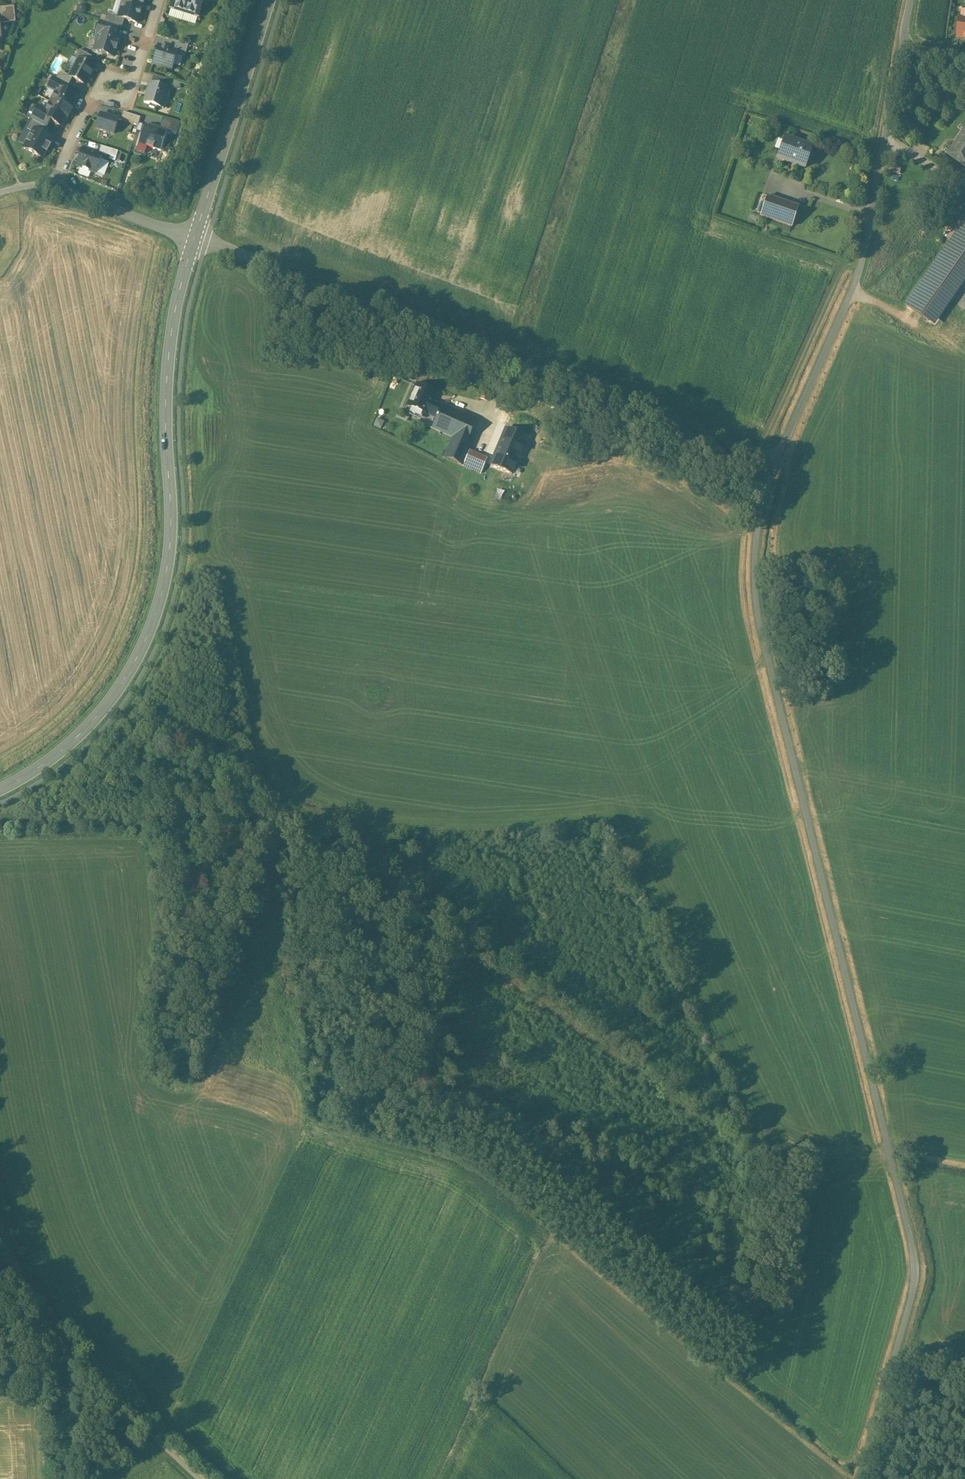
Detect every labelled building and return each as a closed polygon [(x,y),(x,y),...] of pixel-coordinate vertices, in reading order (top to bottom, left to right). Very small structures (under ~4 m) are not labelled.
[(123,2),(143,8),(144,3),(143,3),(144,0),(123,0),(123,2)] [(170,8),(177,10),(177,11),(184,13),(188,0),(173,0),(170,8)] [(184,13),(190,16),(192,15),(198,17),(203,0),(188,0),(184,13)] [(143,8),(123,2),(118,17),(118,18),(124,19),(137,23),(140,13),(141,13),(143,8)] [(1,8),(1,17),(0,17),(0,24),(15,22),(14,7),(1,8)] [(118,17),(107,14),(104,23),(117,27),(121,28),(124,19),(118,18),(118,17)] [(104,23),(100,21),(96,34),(99,35),(100,30),(115,35),(117,27),(104,23)] [(115,35),(100,30),(99,35),(94,51),(113,57),(115,50),(116,50),(115,49),(117,44),(120,36),(115,35)] [(188,46),(173,41),(170,50),(177,52),(176,56),(184,58),(188,46)] [(170,50),(159,46),(157,53),(156,53),(157,54),(156,55),(156,56),(153,64),(171,70),(176,56),(177,52),(170,50)] [(93,58),(79,50),(75,59),(78,60),(89,66),(93,58)] [(89,66),(78,60),(69,76),(85,85),(94,68),(89,66)] [(68,85),(53,77),(48,86),(57,90),(58,88),(65,91),(68,85)] [(171,81),(163,79),(161,85),(169,87),(171,81)] [(169,90),(150,84),(144,103),(150,105),(150,107),(156,109),(157,107),(163,109),(169,90)] [(57,90),(50,103),(70,113),(72,109),(71,108),(77,98),(65,91),(58,88),(57,90)] [(70,113),(50,103),(43,116),(42,117),(50,121),(61,127),(66,117),(67,118),(70,113)] [(43,116),(35,112),(31,119),(32,120),(46,127),(50,121),(42,117),(43,116)] [(141,118),(123,113),(121,121),(138,126),(141,118)] [(119,120),(100,114),(96,129),(114,135),(119,120)] [(46,127),(32,120),(27,130),(32,133),(34,130),(45,135),(48,129),(46,127)] [(164,135),(145,129),(141,143),(159,149),(164,135)] [(32,133),(24,149),(42,158),(45,152),(46,152),(50,147),(48,146),(52,139),(45,135),(34,130),(32,133)] [(956,149),(954,148),(949,156),(964,167),(964,137),(956,149)] [(811,148),(784,138),(777,159),(804,168),(811,148)] [(102,156),(82,149),(76,166),(83,168),(82,169),(88,172),(89,170),(96,173),(102,156)] [(798,207),(767,196),(760,216),(791,227),(798,207)] [(953,232),(957,234),(907,306),(929,321),(964,269),(964,214),(953,232)] [(929,321),(936,326),(953,302),(964,285),(964,269),(929,321)] [(435,391),(417,384),(407,406),(425,414),(426,413),(436,417),(439,409),(429,404),(434,392),(435,392),(435,391)] [(463,413),(442,403),(439,409),(436,417),(431,427),(452,437),(463,413)] [(452,437),(444,457),(462,465),(471,445),(466,443),(477,419),(463,413),(452,437)] [(377,419),(374,426),(381,430),(384,422),(377,419)] [(506,429),(491,465),(511,473),(526,437),(506,429)] [(484,464),(467,456),(463,465),(480,473),(484,464)]
